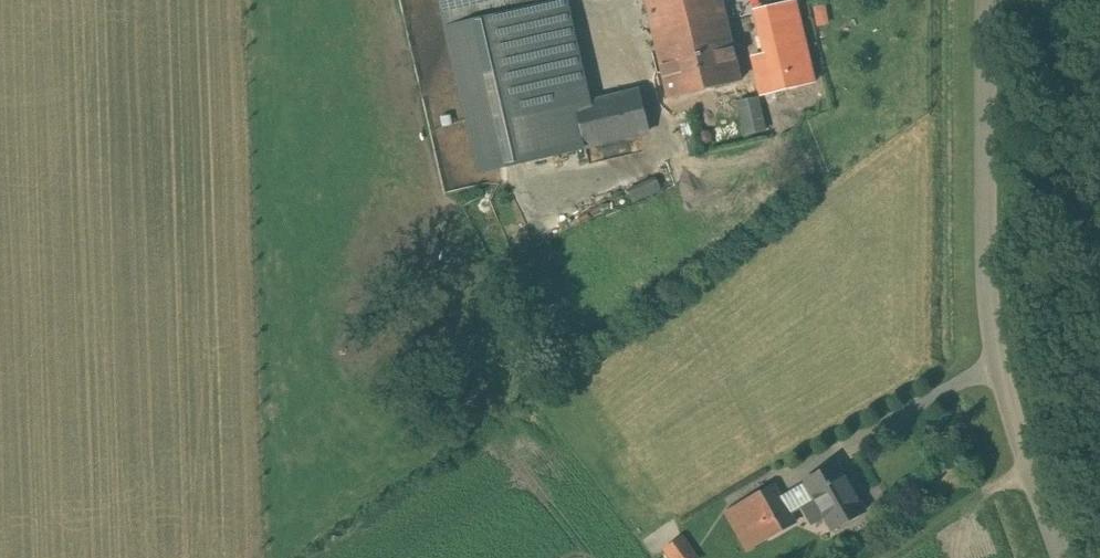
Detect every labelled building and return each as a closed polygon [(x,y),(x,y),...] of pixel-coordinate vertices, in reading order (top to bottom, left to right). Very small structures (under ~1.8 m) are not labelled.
[(469,178),(582,154),(580,145),(569,92),(584,89),(566,3),(543,8),(541,0),(431,0),(469,178)] [(669,97),(740,80),(721,0),(646,0),(669,97)] [(650,130),(639,78),(584,89),(569,92),(580,145),(650,130)] [(764,93),(741,97),(747,132),(770,128),(764,93)] [(634,187),(638,197),(665,188),(661,178),(634,187)] [(804,481),(815,500),(832,529),(864,511),(837,463),(804,481)] [(790,514),(815,500),(804,481),(779,495),(773,484),(725,511),(746,549),(795,522),(790,514)] [(686,534),(667,548),(674,557),(704,557),(686,534)]
